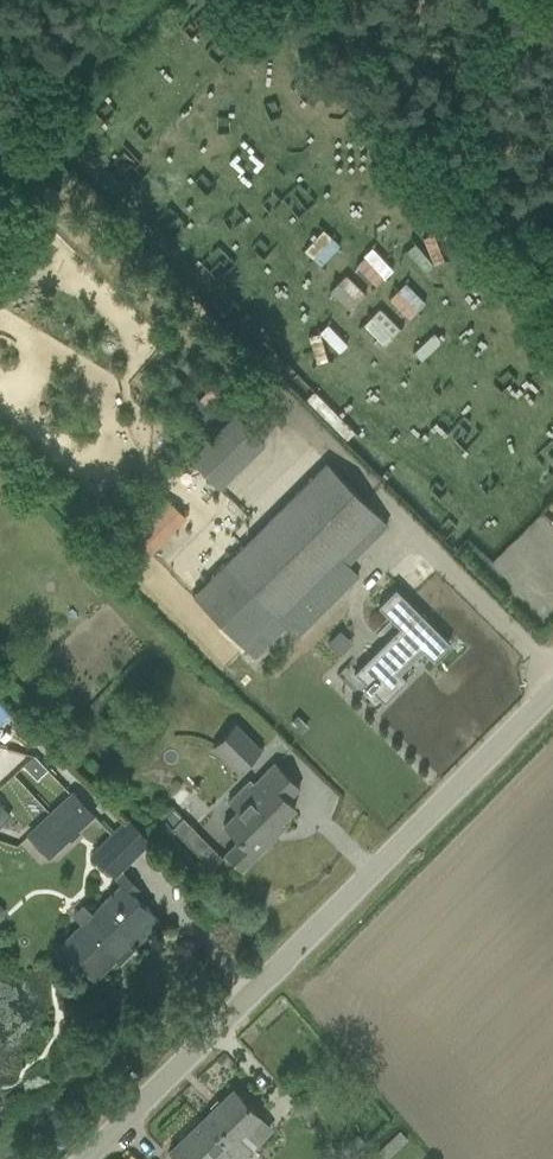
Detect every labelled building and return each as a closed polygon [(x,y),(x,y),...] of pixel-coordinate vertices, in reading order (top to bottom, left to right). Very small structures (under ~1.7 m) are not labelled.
[(177,376),(168,384),(208,426),(217,417),(177,376)] [(190,457),(220,487),(267,442),(237,411),(190,457)] [(325,461),(192,593),(254,655),(284,625),(295,636),(358,574),(347,563),(387,523),(325,461)] [(187,517),(164,495),(111,550),(135,573),(187,517)] [(421,647),(433,659),(449,642),(395,588),(378,604),(399,626),(354,672),(366,685),(365,686),(370,691),(372,689),(384,701),(406,679),(397,671),(421,647)] [(237,721),(212,746),(238,772),(263,747),(237,721)] [(23,765),(30,772),(41,761),(34,754),(23,765)] [(288,800),(300,787),(273,761),(250,785),(255,790),(222,823),(238,838),(224,852),(241,870),(271,840),(267,836),(296,808),(288,800)] [(71,793),(29,832),(51,855),(93,816),(71,793)] [(115,877),(122,870),(150,842),(125,817),(90,852),(115,877)] [(185,841),(196,830),(182,817),(172,827),(171,828),(185,841)] [(159,920),(135,894),(123,881),(92,911),(84,903),(72,914),(81,922),(59,943),(94,979),(115,959),(120,963),(137,946),(133,943),(157,920),(158,921),(159,920)] [(234,1089),(202,1119),(230,1148),(226,1151),(233,1158),(243,1158),(274,1130),(234,1089)] [(202,1119),(170,1151),(178,1158),(233,1158),(226,1151),(230,1148),(202,1119)]
